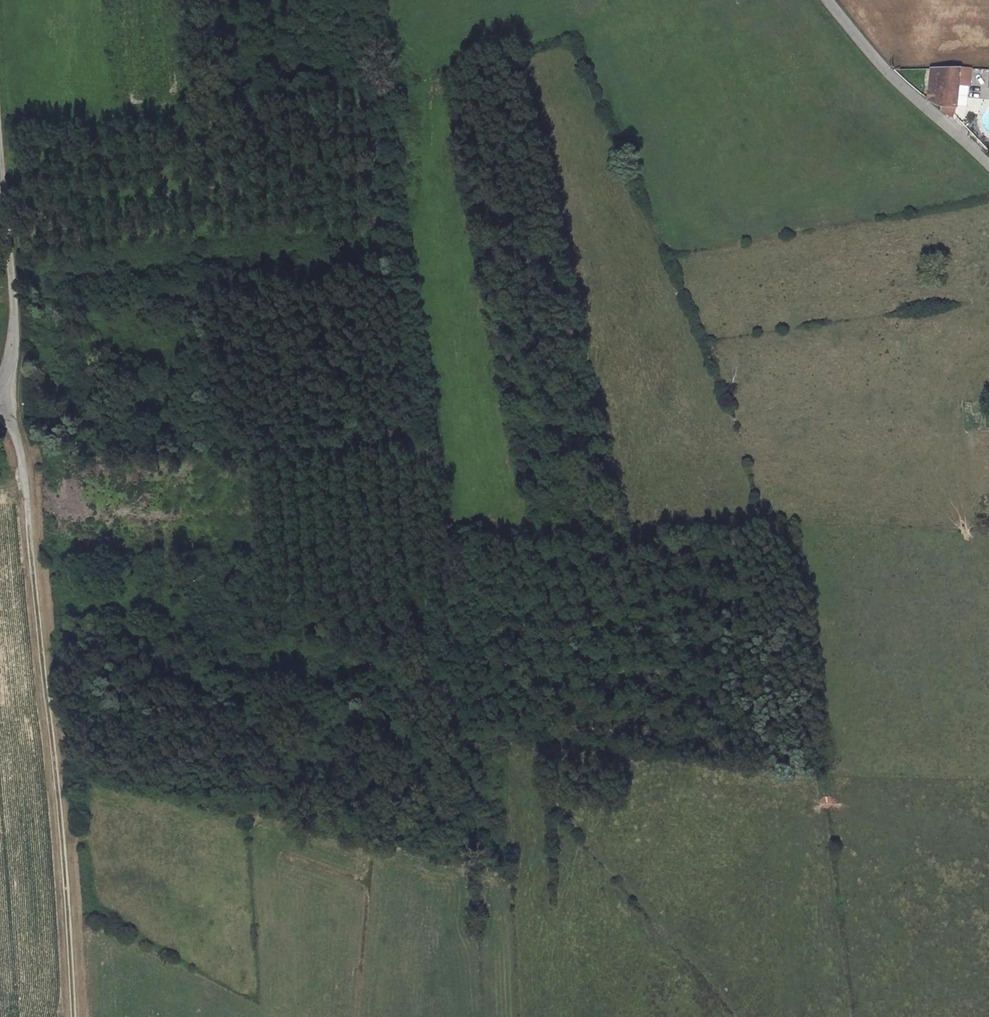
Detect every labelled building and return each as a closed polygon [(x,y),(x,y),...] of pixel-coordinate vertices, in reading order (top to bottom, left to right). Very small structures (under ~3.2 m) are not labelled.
[(971,68),(933,67),(927,99),(939,110),(953,115),(959,82),(969,83),(971,68)]
